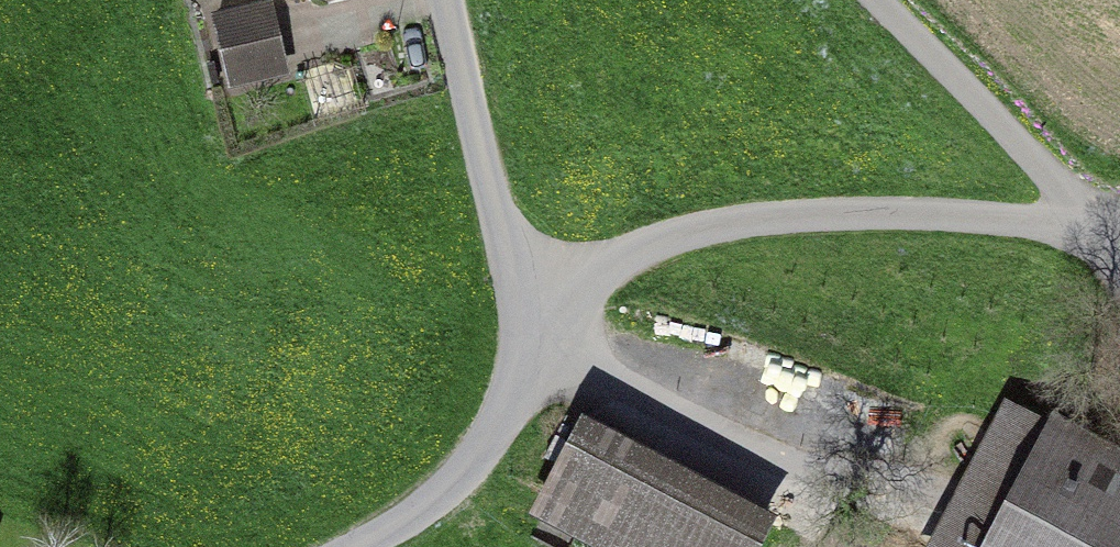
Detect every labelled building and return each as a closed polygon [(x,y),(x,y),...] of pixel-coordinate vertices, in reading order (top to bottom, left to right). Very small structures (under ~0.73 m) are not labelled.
[(569,419),(520,515),(584,546),(735,546),(753,511),(569,419)] [(1035,430),(980,546),(1119,546),(1119,470),(1035,430)]
